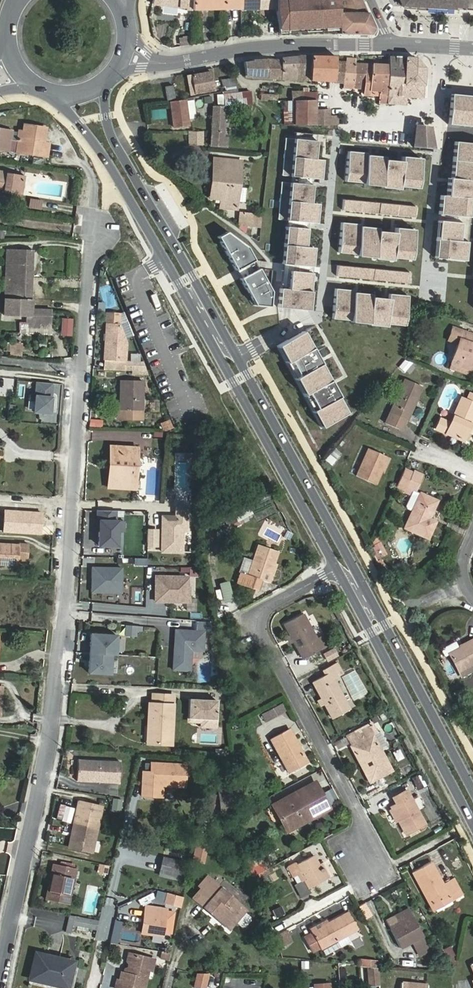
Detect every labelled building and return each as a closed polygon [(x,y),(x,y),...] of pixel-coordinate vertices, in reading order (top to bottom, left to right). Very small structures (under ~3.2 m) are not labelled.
[(152,3),(179,7),(192,10),(192,0),(153,0),(152,3)] [(192,10),(225,9),(224,0),(192,0),(192,10)] [(225,9),(241,9),(241,0),(224,0),(225,9)] [(241,9),(268,9),(275,9),(275,0),(241,0),(241,9)] [(279,33),(339,30),(338,0),(340,0),(275,0),(275,9),(275,10),(279,33)] [(374,29),(362,0),(340,0),(338,0),(339,30),(339,33),(371,34),(374,29)] [(402,5),(455,10),(455,7),(456,0),(399,0),(402,5)] [(179,38),(181,46),(190,44),(188,36),(179,38)] [(282,58),(282,60),(281,78),(298,79),(299,56),(282,58)] [(299,56),(298,79),(310,80),(311,56),(299,56)] [(310,80),(334,81),(335,62),(335,58),(336,56),(311,56),(310,80)] [(389,56),(389,60),(389,65),(387,95),(423,97),(424,68),(415,58),(389,56)] [(344,88),(353,88),(353,83),(355,63),(356,59),(347,58),(346,63),(344,82),(344,88)] [(252,76),(252,77),(281,78),(282,60),(253,60),(253,61),(244,62),(246,76),(252,76)] [(334,81),(344,82),(346,63),(335,62),(334,81)] [(353,83),(362,83),(363,75),(366,75),(371,75),(372,64),(355,63),(353,83)] [(387,95),(389,65),(372,64),(371,75),(366,75),(363,75),(362,83),(366,83),(365,95),(377,96),(378,91),(381,91),(380,103),(387,104),(387,95)] [(211,72),(187,76),(190,94),(214,90),(211,72)] [(237,88),(235,78),(222,80),(223,90),(237,88)] [(176,99),(174,86),(165,87),(168,101),(176,99)] [(317,93),(309,92),(308,88),(304,87),(303,100),(316,99),(317,99),(317,93)] [(291,91),(292,100),(294,100),(301,100),(301,91),(291,91)] [(252,104),(251,92),(223,95),(224,106),(252,104)] [(451,93),(448,118),(472,121),(472,96),(451,93)] [(191,119),(197,118),(193,99),(187,100),(191,119)] [(294,100),(295,125),(316,124),(316,99),(303,100),(301,100),(294,100)] [(181,127),(189,126),(186,100),(170,102),(173,123),(181,122),(181,127)] [(284,125),(295,125),(294,100),(292,100),(283,100),(284,125)] [(227,138),(224,138),(225,106),(213,106),(211,145),(227,146),(227,138)] [(317,108),(317,124),(338,124),(338,115),(330,115),(330,109),(317,108)] [(164,109),(151,110),(152,118),(165,117),(164,109)] [(283,143),(284,125),(271,124),(270,142),(283,143)] [(19,131),(17,142),(11,141),(12,131),(0,131),(0,149),(47,156),(48,149),(43,148),(47,128),(25,125),(24,131),(19,131)] [(416,127),(413,147),(433,149),(430,128),(416,127)] [(202,131),(188,131),(188,145),(203,145),(202,131)] [(294,139),(290,176),(320,179),(322,160),(314,159),(315,141),(294,139)] [(456,141),(453,178),(449,178),(449,179),(456,180),(454,189),(448,188),(447,196),(439,196),(438,214),(469,217),(471,199),(472,199),(472,143),(456,141)] [(419,162),(419,158),(404,156),(403,162),(386,159),(386,157),(369,155),(369,153),(350,151),(346,181),(364,183),(364,184),(383,187),(383,188),(400,190),(400,186),(418,188),(422,162),(419,162)] [(241,161),(220,159),(216,198),(220,199),(220,207),(237,208),(241,161)] [(21,195),(24,176),(0,172),(0,192),(21,195)] [(290,183),(282,264),(312,267),(314,248),(305,247),(307,222),(316,223),(318,204),(309,203),(311,185),(290,183)] [(30,198),(28,209),(42,210),(43,200),(30,198)] [(343,210),(416,217),(417,207),(344,199),(343,210)] [(193,212),(200,208),(196,201),(188,205),(193,212)] [(252,213),(238,211),(237,223),(251,224),(252,213)] [(465,251),(466,241),(459,240),(460,224),(437,221),(433,258),(434,258),(433,269),(458,273),(472,284),(472,287),(472,293),(472,294),(472,257),(471,257),(468,255),(468,252),(465,251)] [(393,258),(412,260),(414,229),(396,228),(396,232),(378,231),(378,227),(361,226),(361,224),(341,223),(338,253),(357,254),(356,256),(375,257),(375,259),(393,260),(393,258)] [(269,306),(271,290),(247,247),(226,232),(218,236),(255,305),(269,306)] [(51,328),(52,309),(32,309),(34,250),(7,249),(4,315),(26,316),(25,328),(51,328)] [(336,276),(409,283),(410,272),(337,265),(336,276)] [(278,307),(307,310),(311,274),(289,271),(287,290),(280,289),(278,307)] [(472,284),(464,278),(462,281),(471,288),(472,287),(472,284)] [(335,288),(332,318),(350,320),(350,321),(369,323),(369,324),(386,326),(386,323),(405,325),(407,295),(389,293),(388,299),(371,297),(372,294),(354,292),(354,290),(335,288)] [(106,323),(104,360),(125,361),(126,342),(119,324),(106,323)] [(449,338),(459,342),(462,331),(453,328),(449,338)] [(277,345),(320,428),(346,413),(304,331),(277,344),(277,345)] [(472,358),(472,335),(462,331),(459,342),(450,368),(467,373),(472,358)] [(9,346),(9,356),(22,356),(22,346),(9,346)] [(390,360),(399,366),(405,357),(397,351),(390,360)] [(338,364),(338,355),(328,354),(327,364),(338,364)] [(398,367),(404,372),(412,364),(406,359),(398,367)] [(289,378),(282,381),(290,398),(297,395),(289,378)] [(401,430),(406,419),(413,402),(415,403),(422,386),(405,378),(385,423),(401,430)] [(142,411),(143,380),(121,380),(120,410),(126,410),(142,411)] [(34,412),(50,413),(53,383),(36,382),(34,412)] [(467,431),(472,418),(472,394),(468,401),(461,398),(451,422),(442,418),(437,429),(463,440),(467,431)] [(142,419),(142,411),(126,410),(125,419),(142,419)] [(150,454),(150,438),(141,438),(141,454),(150,454)] [(109,465),(115,466),(113,488),(135,489),(137,447),(110,446),(109,465)] [(335,447),(324,459),(332,466),(342,454),(335,447)] [(356,476),(376,485),(387,456),(368,448),(356,476)] [(405,468),(396,488),(403,492),(405,487),(414,491),(415,490),(422,474),(413,470),(413,471),(405,468)] [(413,510),(421,493),(415,490),(414,491),(408,506),(409,508),(413,510)] [(428,538),(436,521),(429,519),(437,500),(421,493),(413,510),(405,527),(428,538)] [(116,511),(97,510),(97,520),(99,520),(99,530),(99,545),(117,546),(118,531),(118,521),(116,521),(116,511)] [(182,551),(182,530),(187,530),(187,511),(177,511),(176,511),(176,516),(162,516),(162,551),(182,551)] [(157,530),(147,530),(147,545),(157,545),(157,530)] [(387,554),(377,536),(370,547),(376,560),(387,554)] [(18,565),(18,560),(27,561),(28,543),(19,543),(19,545),(0,544),(0,564),(18,565)] [(259,590),(262,580),(269,582),(272,575),(271,574),(278,551),(259,544),(249,574),(241,571),(237,583),(259,590)] [(147,558),(138,558),(138,566),(147,566),(147,558)] [(122,568),(92,567),(92,592),(122,593),(122,568)] [(188,576),(156,575),(156,600),(190,601),(190,586),(188,586),(188,576)] [(224,603),(233,600),(228,582),(219,584),(224,603)] [(93,613),(92,620),(112,621),(112,614),(93,613)] [(304,614),(284,624),(303,658),(322,647),(304,614)] [(135,636),(136,626),(126,625),(125,635),(135,636)] [(205,631),(176,629),(175,638),(177,638),(177,644),(174,646),(173,669),(190,670),(192,650),(203,651),(205,631)] [(91,633),(89,653),(111,654),(116,655),(117,635),(91,633)] [(449,653),(462,675),(472,669),(472,665),(472,639),(460,646),(461,647),(458,648),(449,653)] [(449,653),(458,648),(455,642),(444,648),(443,650),(446,655),(449,653)] [(333,649),(323,655),(327,662),(337,656),(333,649)] [(110,674),(111,654),(89,653),(88,673),(110,674)] [(313,681),(333,718),(350,709),(334,679),(344,674),(338,662),(323,670),(326,675),(313,681)] [(217,701),(189,699),(188,718),(216,720),(217,701)] [(149,702),(148,703),(148,725),(151,725),(151,743),(171,744),(173,703),(149,702)] [(283,703),(263,714),(267,721),(287,711),(283,703)] [(216,720),(188,718),(188,721),(202,722),(201,726),(215,727),(216,720)] [(392,770),(368,725),(345,736),(359,762),(363,760),(374,780),(392,770)] [(309,762),(289,728),(271,739),(290,773),(309,762)] [(343,739),(334,743),(337,749),(346,745),(343,739)] [(120,762),(77,759),(76,781),(119,783),(120,762)] [(144,770),(142,788),(151,789),(151,785),(185,787),(186,765),(145,763),(144,770)] [(421,782),(423,787),(426,785),(421,774),(417,776),(417,775),(411,778),(415,785),(421,782)] [(233,780),(217,781),(221,816),(236,814),(233,780)] [(283,823),(302,813),(306,819),(329,806),(316,783),(274,806),(283,823)] [(392,806),(406,834),(425,824),(407,790),(393,797),(397,804),(392,806)] [(202,813),(214,814),(216,794),(204,793),(202,813)] [(110,812),(121,813),(123,799),(112,798),(110,812)] [(69,846),(93,851),(102,807),(79,803),(69,846)] [(194,861),(204,863),(208,846),(198,844),(194,861)] [(171,859),(172,851),(165,849),(160,873),(170,875),(170,878),(181,880),(185,862),(171,859)] [(171,859),(185,862),(187,854),(172,851),(171,859)] [(302,898),(311,893),(308,888),(327,878),(314,855),(297,864),(296,862),(288,866),(293,876),(300,872),(304,880),(295,885),(302,898)] [(423,888),(436,912),(452,903),(451,901),(463,895),(454,877),(443,884),(432,862),(412,872),(422,889),(423,888)] [(109,865),(100,863),(98,871),(107,873),(109,865)] [(46,899),(68,904),(76,869),(54,864),(46,899)] [(193,898),(211,913),(215,909),(233,925),(246,910),(208,876),(200,886),(202,888),(193,898)] [(169,893),(166,903),(181,906),(183,897),(169,893)] [(297,908),(295,898),(286,900),(288,910),(297,908)] [(272,910),(277,919),(286,914),(282,905),(272,910)] [(163,936),(164,930),(172,931),(174,917),(166,915),(167,909),(146,906),(142,933),(163,936)] [(391,929),(401,948),(412,942),(420,957),(432,950),(409,908),(394,916),(399,924),(391,929)] [(325,954),(340,946),(337,940),(359,928),(350,911),(311,931),(312,932),(320,949),(322,948),(325,954)] [(244,929),(252,918),(246,913),(237,923),(244,929)] [(97,930),(99,920),(70,915),(66,932),(71,933),(73,925),(97,930)] [(399,924),(394,916),(386,920),(391,929),(399,924)] [(304,936),(313,953),(320,949),(312,932),(304,936)] [(162,959),(169,961),(170,954),(163,952),(162,959)] [(74,962),(36,953),(30,979),(68,987),(74,962)] [(133,954),(128,972),(121,971),(119,980),(117,980),(115,987),(145,987),(149,969),(148,967),(150,958),(133,954)] [(369,986),(380,985),(379,968),(368,967),(369,986)] [(204,975),(198,973),(195,987),(198,987),(202,987),(204,975)]
